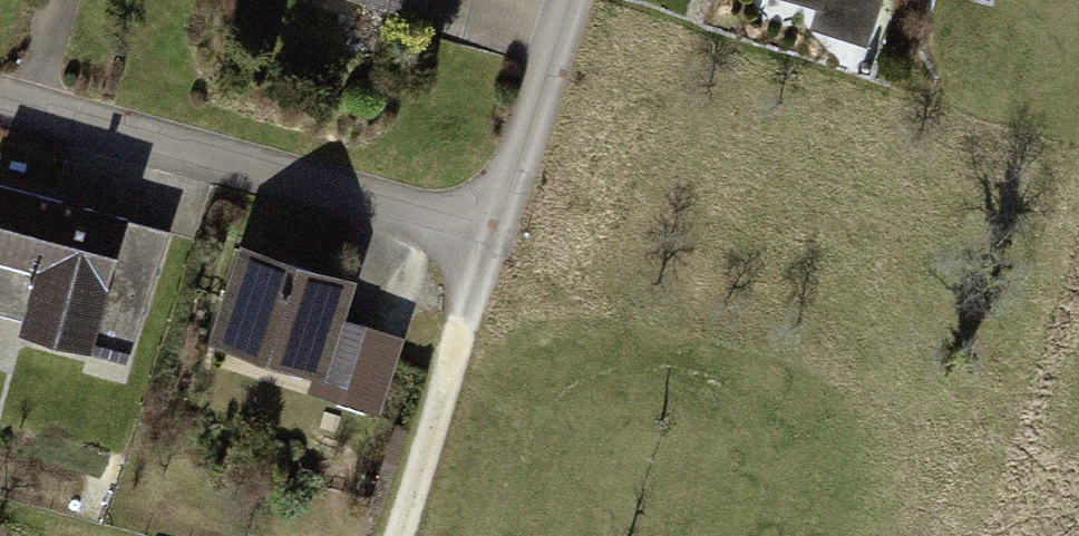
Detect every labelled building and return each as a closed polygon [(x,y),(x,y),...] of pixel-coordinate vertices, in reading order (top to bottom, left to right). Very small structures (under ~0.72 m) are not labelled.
[(403,21),(409,0),(323,0),(403,21)] [(812,12),(806,30),(866,49),(882,0),(775,0),(812,12)] [(0,188),(0,266),(21,272),(3,339),(120,371),(157,231),(0,188)] [(342,283),(225,251),(198,348),(347,389),(363,331),(332,322),(342,283)]
